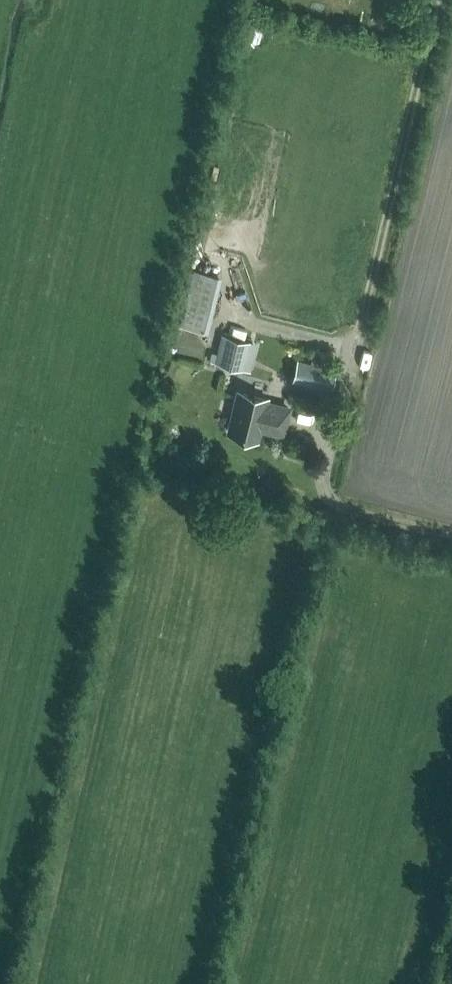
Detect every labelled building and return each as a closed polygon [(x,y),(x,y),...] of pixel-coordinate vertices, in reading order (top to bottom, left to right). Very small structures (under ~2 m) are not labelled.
[(193,268),(180,324),(208,331),(222,275),(193,268)] [(243,368),(250,339),(221,332),(214,361),(243,368)] [(331,390),(337,367),(297,357),(292,381),(331,390)] [(267,397),(239,391),(229,430),(257,437),(260,427),(282,432),(288,406),(266,401),(267,397)]
